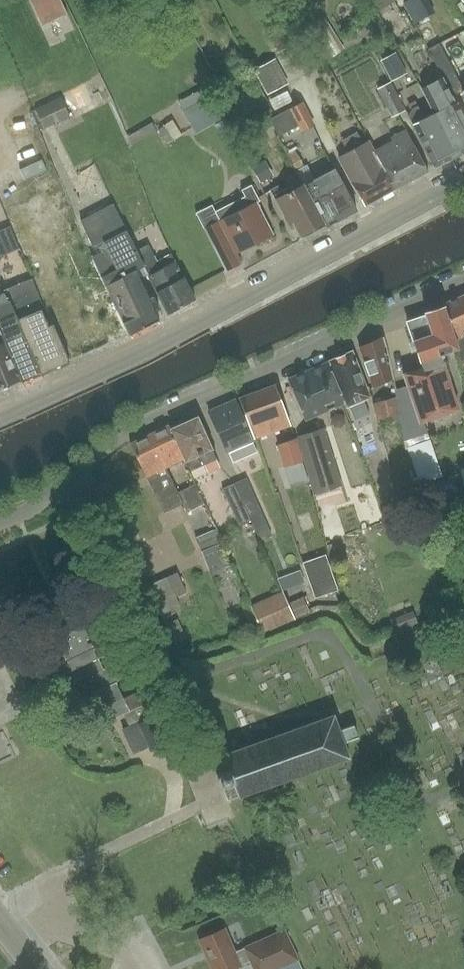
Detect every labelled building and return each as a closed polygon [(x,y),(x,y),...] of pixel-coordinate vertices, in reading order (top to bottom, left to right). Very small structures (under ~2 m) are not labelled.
[(44,25),(68,13),(62,0),(32,0),(44,25)] [(396,0),(372,0),(379,11),(396,0)] [(325,16),(305,29),(317,50),(323,46),(330,57),(345,48),(325,16)] [(438,44),(427,50),(443,79),(453,97),(463,91),(438,44)] [(391,82),(406,74),(395,53),(380,61),(391,82)] [(264,93),(290,81),(279,58),(253,70),(264,93)] [(463,154),(463,116),(457,102),(455,103),(443,79),(422,88),(437,117),(458,157),(463,154)] [(392,118),(399,115),(406,111),(391,82),(377,89),(392,118)] [(59,98),(35,110),(45,130),(59,122),(61,126),(69,121),(68,117),(69,117),(59,98)] [(458,157),(437,117),(435,114),(425,119),(415,100),(407,104),(411,110),(408,116),(413,125),(419,138),(421,138),(436,168),(458,157)] [(303,102),(271,118),(280,135),(299,126),(302,132),(315,124),(303,102)] [(175,140),(183,135),(173,120),(165,124),(166,125),(159,130),(167,143),(175,139),(175,140)] [(399,186),(429,171),(407,130),(392,138),(394,141),(375,151),(395,188),(399,186)] [(375,151),(370,142),(341,157),(366,204),(395,188),(375,151)] [(327,225),(357,209),(336,169),(305,185),(325,221),(327,225)] [(325,221),(305,185),(304,182),(290,190),(288,187),(281,191),(278,186),(271,190),(290,225),(296,222),(302,234),(306,231),(308,232),(320,226),(322,223),(325,221)] [(212,205),(196,213),(225,271),(242,263),(236,252),(272,234),(257,204),(260,202),(251,185),(241,190),(245,198),(216,213),(212,205)] [(101,278),(126,335),(160,319),(156,311),(160,310),(153,296),(149,298),(135,271),(145,266),(114,204),(80,221),(94,250),(103,245),(106,250),(98,255),(108,275),(101,278)] [(145,268),(148,273),(168,314),(196,299),(170,251),(157,257),(149,240),(138,245),(149,265),(145,268)] [(18,319),(18,320),(11,302),(10,302),(0,281),(0,331),(2,336),(5,342),(21,381),(41,372),(21,327),(18,319)] [(445,304),(445,306),(456,339),(459,348),(463,361),(463,360),(463,296),(445,304)] [(21,327),(41,372),(64,362),(70,360),(54,323),(48,326),(41,309),(28,315),(21,298),(11,302),(18,320),(18,319),(21,327)] [(462,361),(463,361),(459,348),(456,339),(445,306),(425,313),(426,315),(408,321),(423,366),(428,381),(442,376),(448,374),(442,357),(444,356),(443,353),(457,349),(462,361)] [(373,387),(393,379),(384,339),(359,349),(373,387)] [(5,342),(0,344),(0,390),(21,381),(5,342)] [(353,351),(329,362),(345,402),(347,405),(370,397),(354,355),(353,351)] [(329,362),(290,379),(307,418),(345,402),(329,362)] [(459,409),(448,374),(442,376),(428,381),(423,366),(422,366),(422,367),(404,373),(409,388),(397,392),(405,439),(426,432),(423,421),(459,409)] [(256,437),(292,424),(276,385),(241,398),(256,437)] [(396,397),(374,403),(379,423),(399,418),(396,397)] [(252,439),(253,438),(237,400),(210,412),(227,450),(229,449),(233,459),(257,448),(252,439)] [(191,470),(218,458),(199,417),(172,428),(186,458),(191,470)] [(172,428),(172,427),(171,425),(152,434),(167,466),(186,458),(172,428)] [(327,430),(300,438),(316,494),(343,486),(327,430)] [(165,512),(184,504),(178,492),(167,466),(152,434),(132,443),(165,512)] [(421,480),(444,475),(436,437),(413,442),(421,480)] [(289,465),(302,461),(296,439),(278,444),(285,466),(289,465)] [(234,483),(251,519),(261,541),(274,535),(247,477),(234,483)] [(239,525),(251,519),(234,483),(222,489),(239,525)] [(196,484),(178,492),(184,504),(188,512),(205,504),(196,484)] [(380,495),(384,514),(399,511),(394,491),(380,495)] [(202,550),(221,543),(223,542),(217,529),(196,537),(202,550)] [(221,543),(202,550),(211,573),(230,566),(221,543)] [(339,590),(327,555),(311,561),(323,596),(339,590)] [(186,591),(178,574),(167,579),(175,596),(186,591)] [(295,587),(290,575),(278,579),(283,591),(295,587)] [(297,618),(290,603),(284,591),(252,606),(265,633),(297,618)] [(290,603),(297,618),(310,612),(304,597),(290,603)] [(90,605),(38,630),(40,634),(59,675),(83,664),(88,677),(104,670),(98,657),(111,651),(92,609),(90,605)] [(183,631),(179,620),(169,624),(174,635),(183,631)] [(104,670),(88,677),(107,719),(123,712),(151,699),(161,695),(151,673),(149,669),(135,675),(128,660),(104,670)] [(151,699),(123,712),(130,727),(154,715),(154,716),(158,715),(151,699)] [(130,727),(124,729),(134,753),(149,746),(151,751),(167,744),(154,716),(154,715),(130,727)] [(340,729),(335,715),(223,755),(228,769),(218,773),(223,787),(225,787),(229,798),(240,794),(241,796),(350,757),(344,742),(359,736),(355,724),(340,729)] [(13,753),(6,735),(0,737),(0,758),(13,753)] [(236,951),(225,928),(199,939),(212,968),(233,968),(241,965),(242,966),(246,968),(252,965),(254,968),(277,968),(299,959),(285,929),(236,951)]
